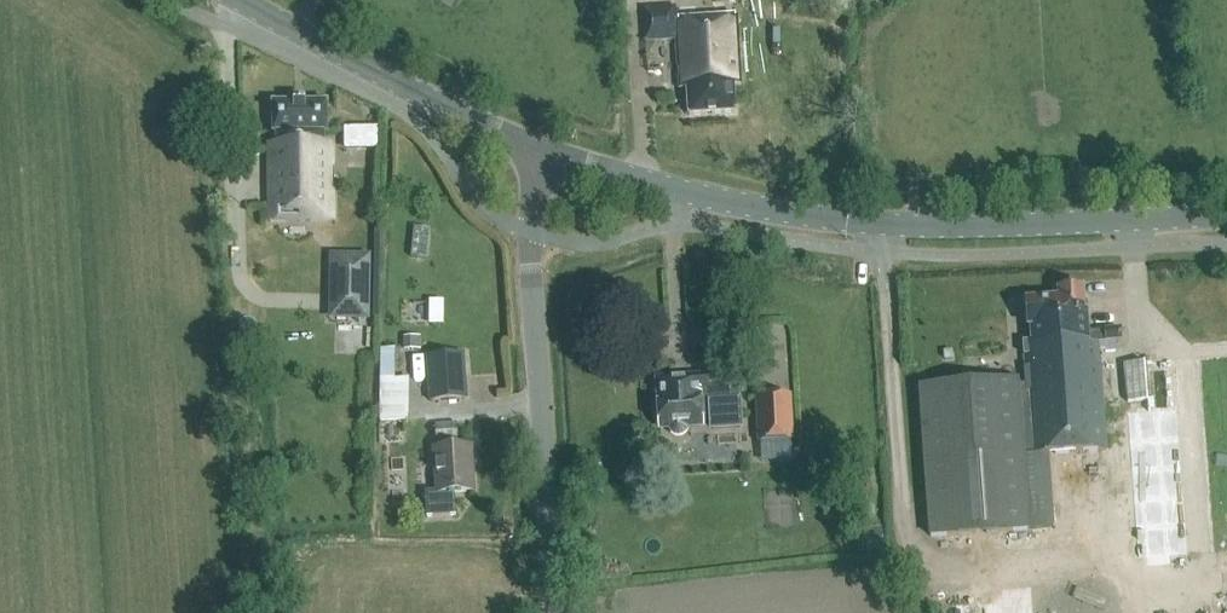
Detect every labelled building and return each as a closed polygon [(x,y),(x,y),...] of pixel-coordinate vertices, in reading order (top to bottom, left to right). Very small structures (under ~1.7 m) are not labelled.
[(734,116),(733,87),(741,87),(738,19),(677,22),(676,9),(643,10),(645,42),(677,41),(679,86),(679,90),(687,89),(688,118),(734,116)] [(671,92),(656,93),(657,105),(671,104),(671,92)] [(325,103),(271,104),(272,135),(275,135),(276,145),(268,145),(269,223),(332,222),(330,144),(323,144),(322,134),(326,134),(325,103)] [(364,127),(345,127),(345,150),(364,149),(364,127)] [(418,232),(415,255),(430,257),(432,234),(418,232)] [(333,258),(332,317),(367,318),(368,259),(333,258)] [(1018,380),(920,387),(931,537),(1029,530),(1054,529),(1049,455),(1108,451),(1101,344),(1121,342),(1121,330),(1086,333),(1082,289),(1059,290),(1060,299),(1027,301),(1028,325),(1030,325),(1031,342),(1023,343),(1026,385),(1019,385),(1018,380)] [(403,352),(420,352),(420,338),(403,338),(403,352)] [(412,422),(412,377),(399,377),(400,348),(383,347),(382,421),(412,422)] [(467,401),(464,356),(428,359),(431,403),(467,401)] [(1145,364),(1124,365),(1127,403),(1147,402),(1145,364)] [(660,431),(669,430),(669,432),(670,434),(671,436),(672,437),(674,438),(676,439),(677,440),(679,440),(681,439),(683,439),(685,438),(686,436),(688,435),(688,433),(689,431),(689,429),(713,427),(713,432),(741,431),(737,373),(657,377),(660,431)] [(793,444),(791,399),(758,401),(760,446),(793,444)] [(1138,560),(1187,556),(1177,411),(1128,414),(1138,560)] [(458,443),(457,423),(435,425),(436,444),(458,443)] [(433,451),(436,494),(424,495),(426,520),(456,518),(454,495),(473,494),(470,449),(433,451)] [(1018,612),(1101,612),(1101,579),(1018,581),(1018,612)]
